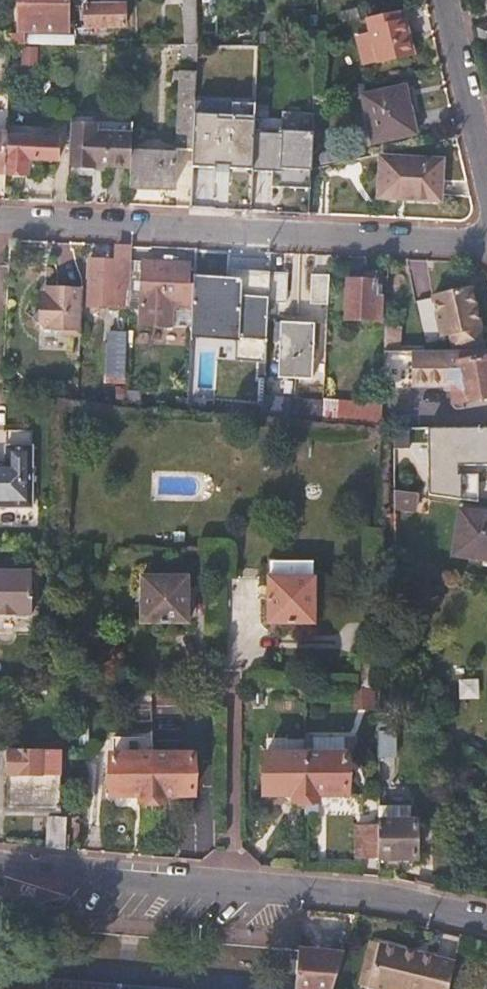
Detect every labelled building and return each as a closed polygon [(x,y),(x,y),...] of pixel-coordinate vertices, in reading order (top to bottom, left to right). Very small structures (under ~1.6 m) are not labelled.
[(71,0),(21,0),(22,33),(72,32),(72,30),(71,0)] [(92,46),(92,29),(124,28),(123,7),(86,8),(86,29),(72,30),(72,32),(72,46),(92,46)] [(415,54),(409,26),(402,27),(399,13),(367,20),(377,63),(415,54)] [(477,25),(480,41),(486,39),(486,23),(477,25)] [(39,68),(39,46),(24,46),(24,67),(39,68)] [(196,62),(197,47),(181,47),(181,61),(196,62)] [(194,150),(196,72),(179,72),(177,149),(194,150)] [(404,87),(363,97),(373,144),(415,135),(404,87)] [(250,193),(251,169),(253,110),(234,109),(232,165),(209,164),(208,195),(250,195),(250,193)] [(27,174),(28,160),(56,161),(57,141),(8,138),(6,173),(27,174)] [(174,188),(175,156),(132,154),(131,186),(174,188)] [(441,161),(382,159),(379,197),(438,200),(441,161)] [(276,194),(277,170),(251,169),(250,193),(276,194)] [(127,303),(129,262),(90,260),(87,301),(127,303)] [(192,309),(194,282),(183,281),(184,264),(129,262),(127,303),(127,312),(127,315),(158,316),(158,307),(192,309)] [(441,336),(441,337),(480,329),(470,288),(469,288),(466,273),(429,281),(434,305),(426,307),(427,339),(441,336)] [(286,303),(287,275),(269,274),(269,298),(269,302),(286,303)] [(241,296),(242,280),(194,276),(194,282),(192,309),(190,337),(238,340),(238,337),(266,339),(269,302),(269,298),(241,296)] [(327,305),(329,277),(312,276),(311,304),(327,305)] [(383,322),(384,298),(376,298),(376,283),(349,282),(347,320),(383,322)] [(81,350),(83,287),(41,287),(39,349),(81,350)] [(127,312),(127,303),(87,301),(87,311),(127,312)] [(312,377),(314,327),(296,326),(281,326),(279,376),(312,377)] [(123,392),(126,335),(108,334),(106,379),(80,378),(79,401),(123,405),(123,392)] [(486,397),(486,350),(382,353),(381,381),(445,379),(444,366),(457,365),(465,402),(486,397)] [(140,406),(140,393),(123,392),(123,405),(140,406)] [(322,421),(323,404),(265,398),(264,415),(322,421)] [(423,443),(423,428),(405,428),(395,428),(395,443),(423,443)] [(33,445),(8,445),(7,463),(0,463),(0,512),(32,512),(33,445)] [(416,513),(418,496),(397,493),(397,511),(416,513)] [(460,511),(454,556),(486,561),(486,515),(460,511)] [(273,578),(313,578),(313,563),(273,562),(273,578)] [(187,578),(143,579),(143,623),(187,623),(187,578)] [(273,578),(269,578),(269,623),(312,623),(313,578),(273,578)] [(0,580),(0,625),(26,625),(25,580),(0,580)] [(379,689),(379,658),(356,658),(357,689),(379,689)] [(477,681),(459,681),(460,698),(477,698),(477,681)] [(133,691),(133,712),(154,712),(154,691),(133,691)] [(395,760),(395,713),(379,713),(379,759),(395,760)] [(156,806),(155,757),(155,741),(134,741),(116,742),(117,758),(115,758),(116,799),(142,798),(142,806),(156,806)] [(59,754),(7,753),(7,813),(59,813),(59,754)] [(305,804),(305,755),(264,754),(263,795),(293,796),(293,803),(305,804)] [(347,796),(347,755),(305,755),(305,804),(317,804),(317,795),(347,796)] [(196,798),(196,756),(155,757),(156,806),(170,806),(170,799),(196,798)] [(66,850),(66,820),(46,819),(46,848),(66,850)] [(379,860),(379,820),(358,820),(358,860),(379,860)] [(419,861),(419,820),(379,820),(379,860),(399,861),(419,861)] [(399,873),(399,861),(379,860),(379,873),(399,873)] [(383,940),(372,988),(377,988),(452,988),(460,958),(383,940)] [(344,953),(298,948),(298,951),(297,972),(296,988),(333,988),(344,953)] [(9,976),(8,988),(147,988),(9,976)]
